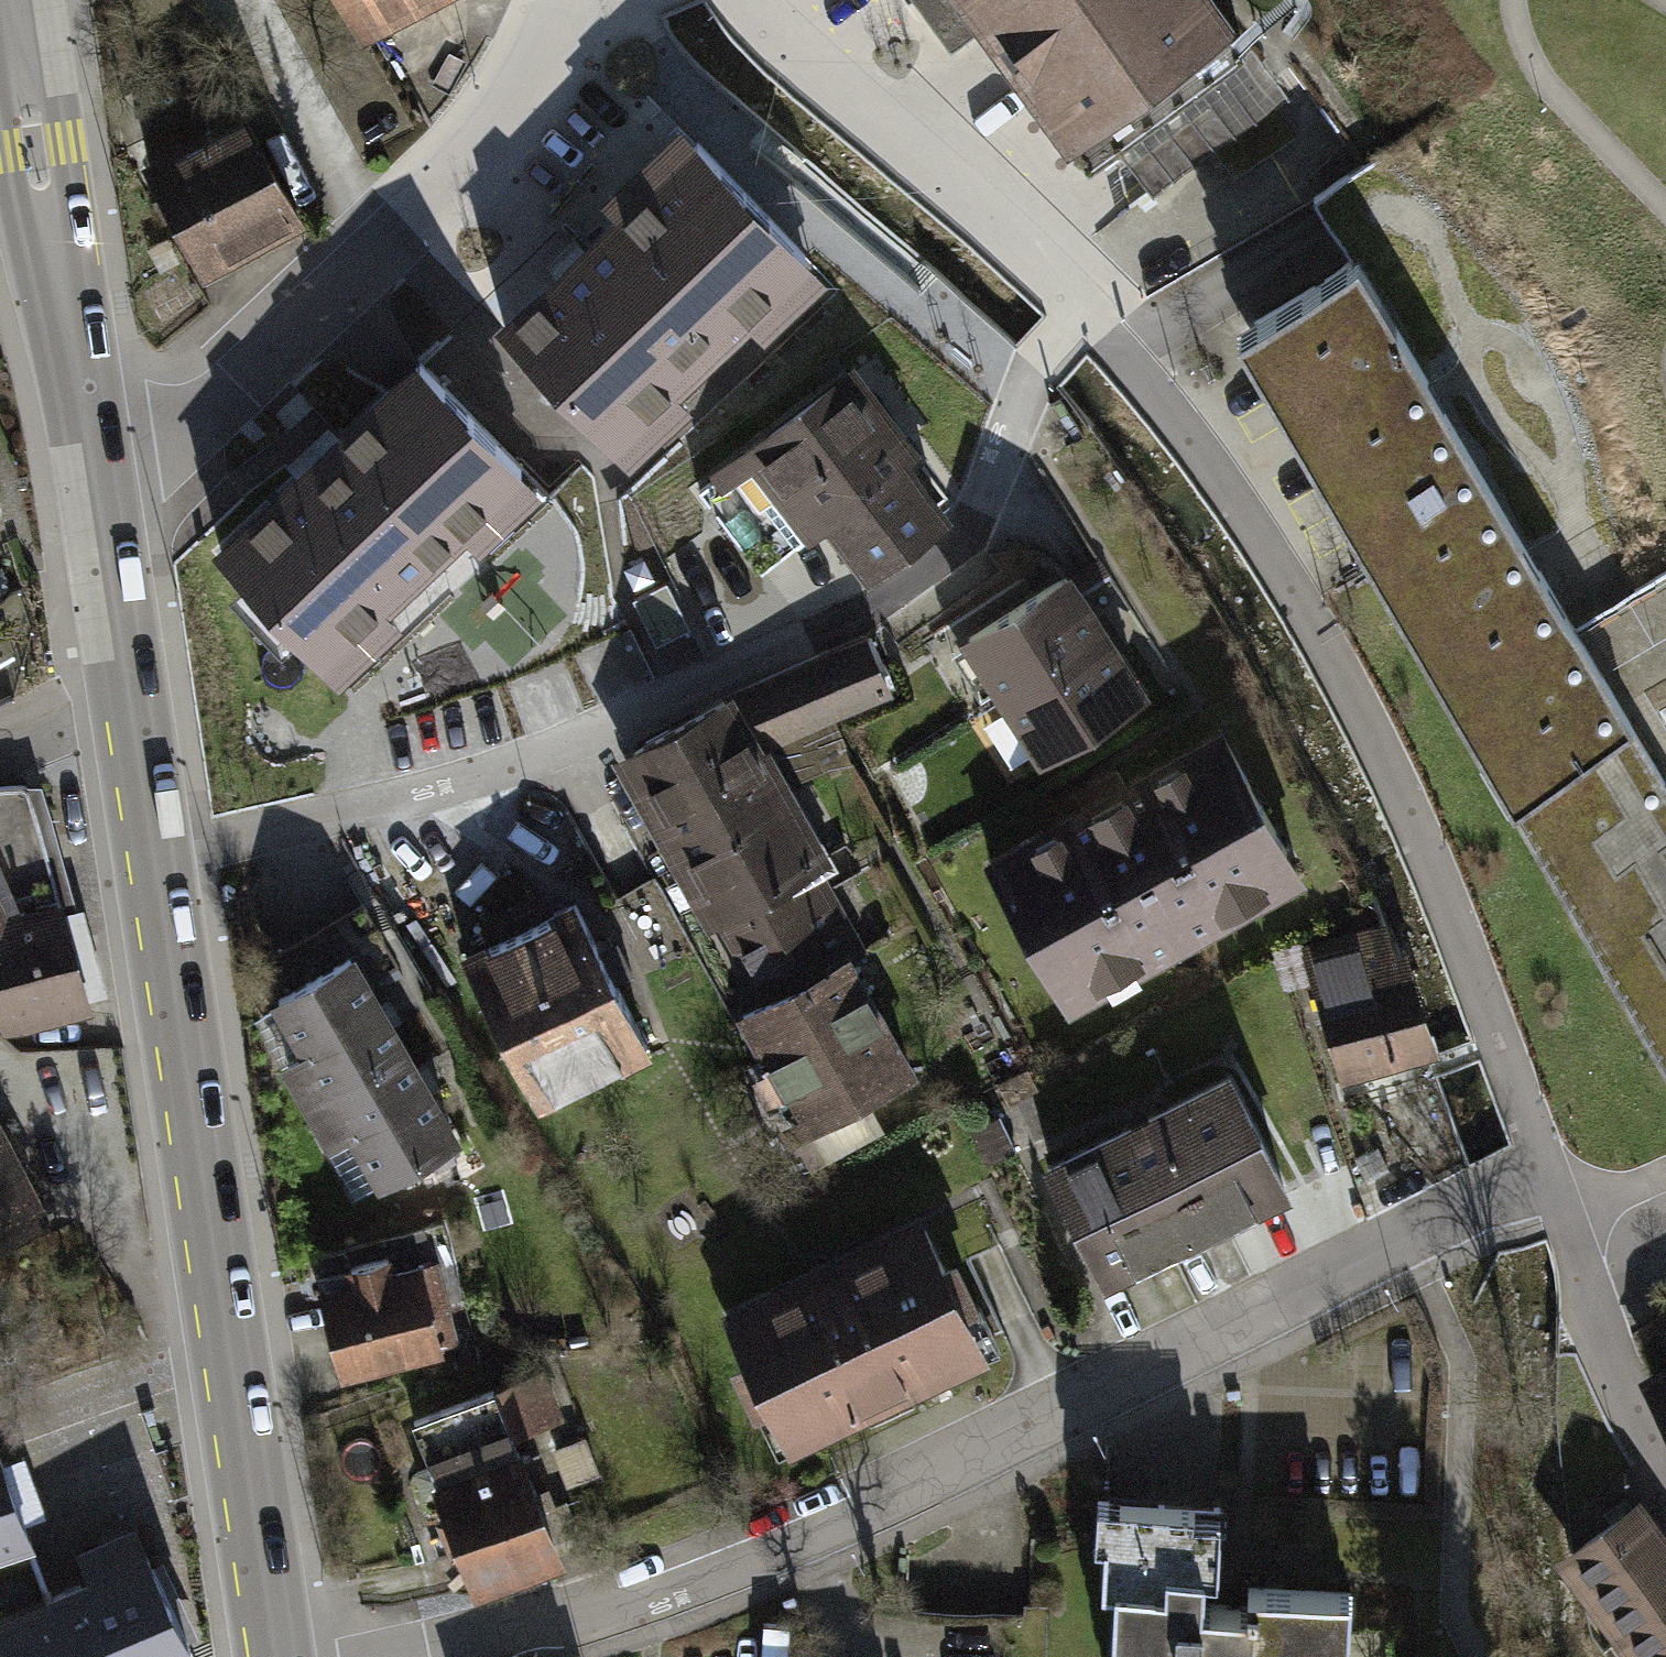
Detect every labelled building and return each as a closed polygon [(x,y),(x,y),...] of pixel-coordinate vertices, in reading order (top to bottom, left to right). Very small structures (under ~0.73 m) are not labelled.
[(357,16),(386,0),(349,0),(357,16)] [(395,74),(448,46),(424,0),(423,0),(370,28),(395,74)] [(951,49),(984,25),(1018,0),(915,0),(951,49)] [(984,25),(1046,109),(1122,53),(1083,0),(1018,0),(984,25)] [(1046,109),(1089,168),(1117,147),(1239,58),(1246,54),(1206,0),(1195,0),(1122,53),(1046,109)] [(1122,53),(1195,0),(1083,0),(1122,53)] [(1270,101),(1239,58),(1117,147),(1148,189),(1270,101)] [(152,170),(204,263),(296,212),(246,119),(188,150),(174,124),(147,138),(152,170)] [(504,328),(612,441),(805,257),(697,144),(504,328)] [(1255,321),(1257,324),(1241,333),(1261,367),(1276,358),(1306,409),(1291,418),(1312,454),(1328,445),(1375,524),(1359,534),(1381,570),(1396,561),(1426,611),(1410,620),(1431,656),(1447,647),(1477,697),(1461,707),(1483,743),(1499,734),(1528,784),(1513,793),(1535,830),(1550,821),(1580,871),(1564,880),(1586,917),(1602,908),(1648,987),(1632,996),(1654,1033),(1665,1026),(1665,784),(1357,261),(1255,321)] [(1255,321),(1237,332),(1665,1061),(1665,1026),(1654,1033),(1632,996),(1648,987),(1602,908),(1586,917),(1564,880),(1580,871),(1550,821),(1535,830),(1513,793),(1528,784),(1499,734),(1483,743),(1461,707),(1477,697),(1447,647),(1431,656),(1410,620),(1426,611),(1396,561),(1381,570),(1359,534),(1375,524),(1328,445),(1312,454),(1291,418),(1306,409),(1276,358),(1261,367),(1241,333),(1257,324),(1255,321)] [(419,363),(220,553),(321,659),(521,469),(419,363)] [(840,383),(700,490),(741,543),(797,500),(820,530),(833,520),(870,569),(941,514),(840,383)] [(1103,636),(1066,577),(969,639),(1006,697),(1103,636)] [(1141,694),(1103,636),(1006,697),(1043,756),(1141,694)] [(730,697),(726,700),(756,750),(889,690),(865,638),(730,697)] [(632,753),(770,999),(844,958),(845,960),(856,955),(819,891),(790,907),(786,898),(783,899),(775,883),(816,861),(756,750),(726,700),(632,753)] [(1223,736),(991,865),(1056,980),(1125,942),(1137,963),(1230,912),(1218,890),(1287,851),(1223,736)] [(3,1019),(86,995),(63,913),(28,792),(25,788),(20,786),(0,789),(0,1010),(3,1019)] [(1218,890),(1230,912),(1233,917),(1271,895),(1268,891),(1299,874),(1287,851),(1218,890)] [(576,904),(466,959),(537,1100),(636,1051),(639,1056),(649,1051),(614,981),(631,972),(618,945),(601,954),(576,904)] [(84,907),(63,913),(86,995),(107,991),(84,907)] [(1388,938),(1308,962),(1341,1072),(1422,1047),(1388,938)] [(1125,942),(1056,980),(1068,1002),(1099,985),(1102,990),(1141,968),(1137,963),(1125,942)] [(911,1076),(845,960),(844,958),(770,999),(743,1014),(810,1133),(911,1076)] [(287,1062),(310,1102),(401,1049),(349,959),(278,999),(308,1051),(287,1062)] [(353,1128),(383,1180),(454,1140),(401,1049),(310,1102),(332,1140),(353,1128)] [(1231,1079),(1052,1168),(1106,1275),(1284,1185),(1231,1079)] [(41,1216),(0,1133),(0,1236),(41,1216)] [(812,1275),(728,1316),(771,1406),(779,1403),(793,1432),(816,1421),(847,1406),(850,1414),(921,1380),(917,1372),(949,1357),(971,1346),(957,1317),(965,1313),(925,1231),(816,1283),(812,1275)] [(354,1284),(325,1292),(345,1369),(438,1346),(418,1268),(392,1275),(387,1258),(350,1267),(354,1284)] [(979,1306),(965,1313),(957,1317),(971,1346),(949,1357),(956,1372),(1000,1350),(979,1306)] [(432,1466),(417,1472),(426,1495),(441,1489),(457,1529),(446,1534),(454,1555),(465,1551),(477,1582),(557,1552),(512,1436),(555,1420),(538,1374),(414,1422),(432,1466)] [(1651,1382),(1665,1408),(1665,1374),(1651,1382)] [(823,1436),(816,1421),(793,1432),(779,1403),(771,1406),(756,1413),(777,1457),(823,1436)] [(29,1538),(0,1457),(0,1548),(29,1538)] [(1098,1502),(1096,1545),(1104,1545),(1102,1590),(1115,1590),(1112,1656),(1337,1656),(1337,1650),(1331,1650),(1332,1630),(1350,1630),(1351,1593),(1248,1589),(1247,1607),(1202,1605),(1203,1574),(1218,1574),(1221,1508),(1194,1506),(1194,1504),(1120,1501),(1120,1503),(1098,1502)] [(1627,1629),(1665,1601),(1665,1541),(1640,1505),(1573,1553),(1627,1629)] [(0,1627),(0,1656),(177,1656),(191,1651),(135,1532),(81,1558),(93,1584),(0,1627)] [(1647,1656),(1665,1656),(1665,1601),(1627,1629),(1647,1656)]
